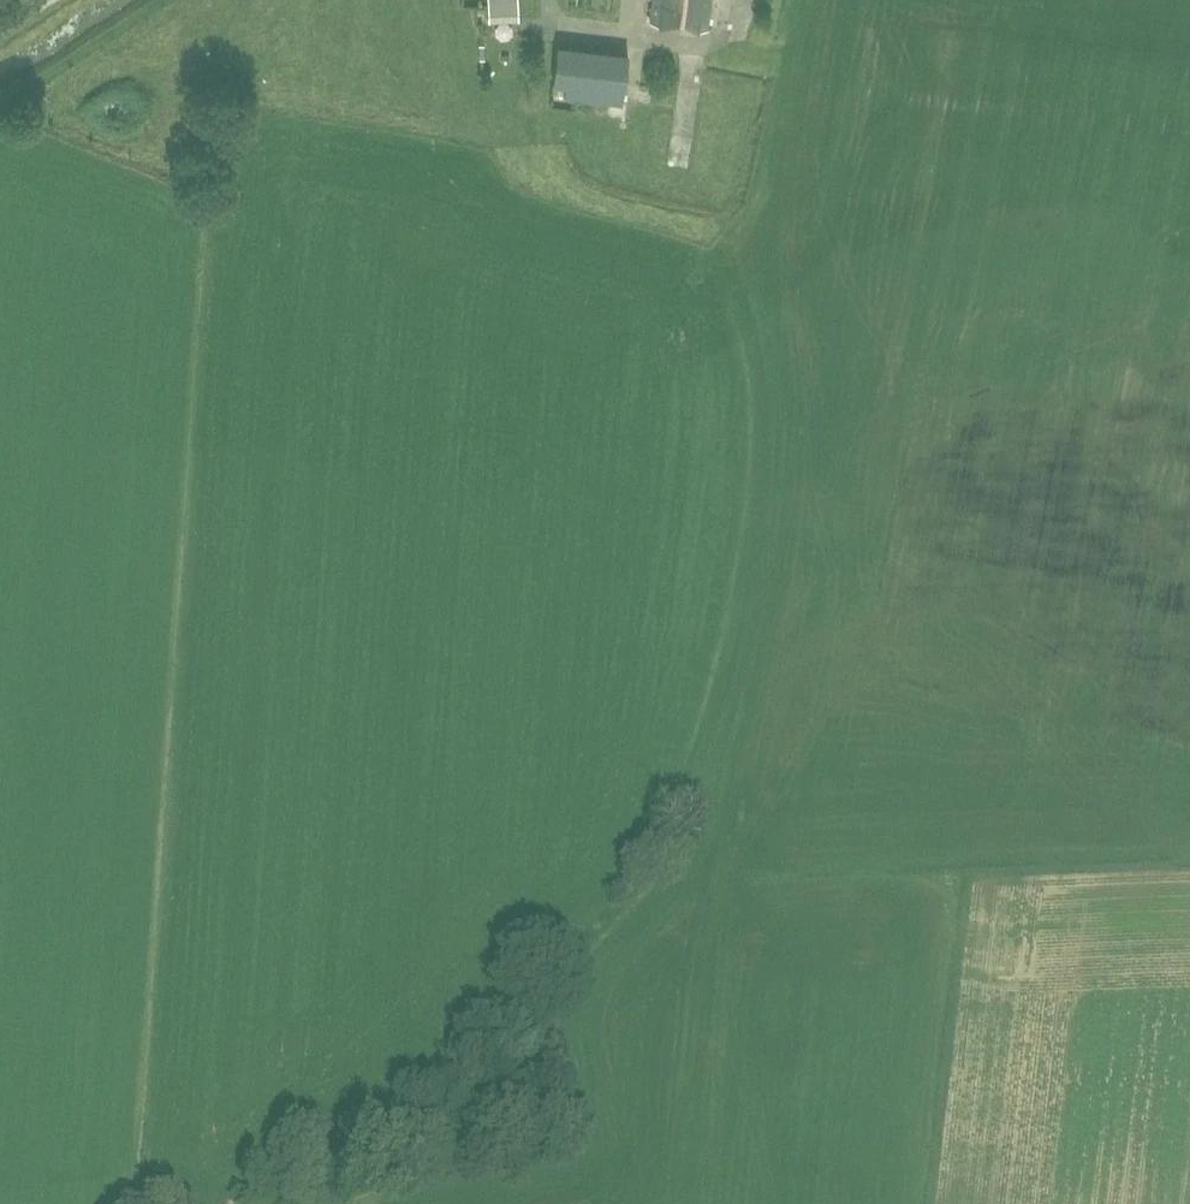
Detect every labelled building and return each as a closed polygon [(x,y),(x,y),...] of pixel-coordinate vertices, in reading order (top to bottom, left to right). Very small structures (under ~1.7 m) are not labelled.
[(520,18),(519,0),(489,0),(490,19),(520,18)] [(650,22),(708,28),(711,0),(653,0),(650,22)] [(623,106),(629,51),(555,42),(550,85),(566,87),(564,100),(575,101),(574,110),(588,111),(589,102),(623,106)]
